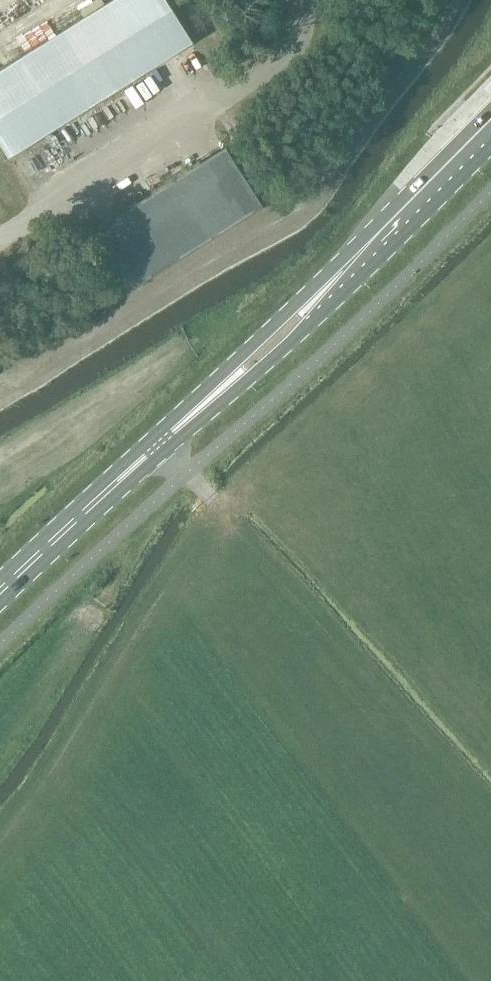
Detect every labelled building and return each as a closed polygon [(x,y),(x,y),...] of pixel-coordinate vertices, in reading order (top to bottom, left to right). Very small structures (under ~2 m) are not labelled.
[(8,158),(192,42),(165,0),(112,0),(0,70),(0,145),(8,158)] [(226,152),(91,237),(127,294),(262,209),(226,152)]
